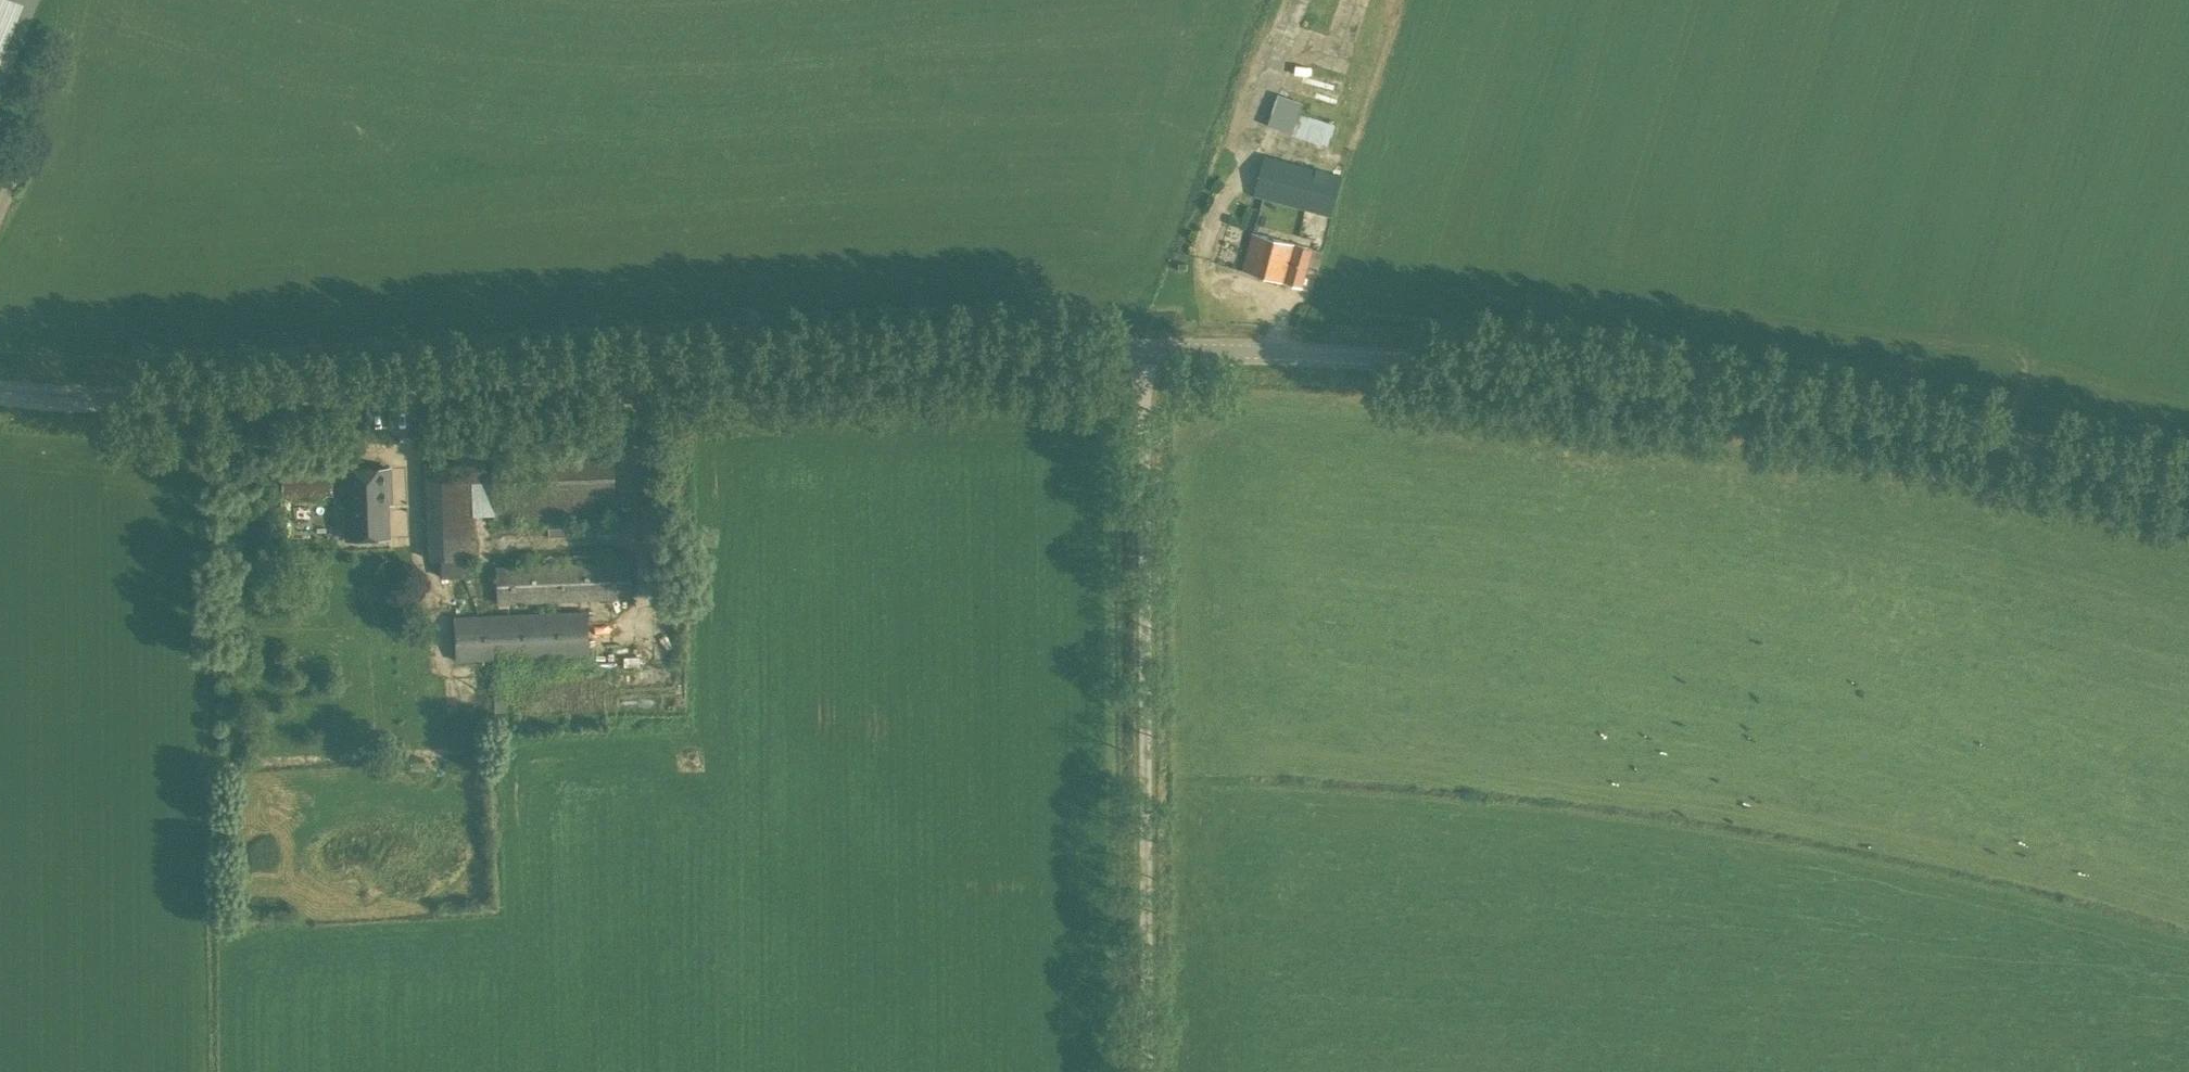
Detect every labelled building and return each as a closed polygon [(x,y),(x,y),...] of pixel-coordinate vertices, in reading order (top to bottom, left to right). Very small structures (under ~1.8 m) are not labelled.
[(37,0),(0,0),(0,93),(37,0)] [(1277,94),(1267,124),(1321,142),(1328,123),(1299,113),(1302,102),(1277,94)] [(1255,196),(1330,216),(1341,174),(1266,155),(1255,196)] [(1253,232),(1243,269),(1284,280),(1284,282),(1301,287),(1312,248),(1253,232)] [(611,439),(490,443),(491,469),(471,470),(471,463),(423,465),(426,559),(440,559),(440,577),(463,577),(463,558),(475,557),(474,512),(470,512),(469,483),(491,482),(492,519),(614,515),(611,439)] [(280,462),(282,498),(332,495),(331,459),(280,462)] [(388,468),(340,470),(341,505),(344,505),(345,538),(388,536),(387,504),(390,504),(388,468)] [(496,603),(629,598),(627,560),(495,566),(496,603)] [(454,661),(588,655),(586,610),(453,616),(454,661)]
